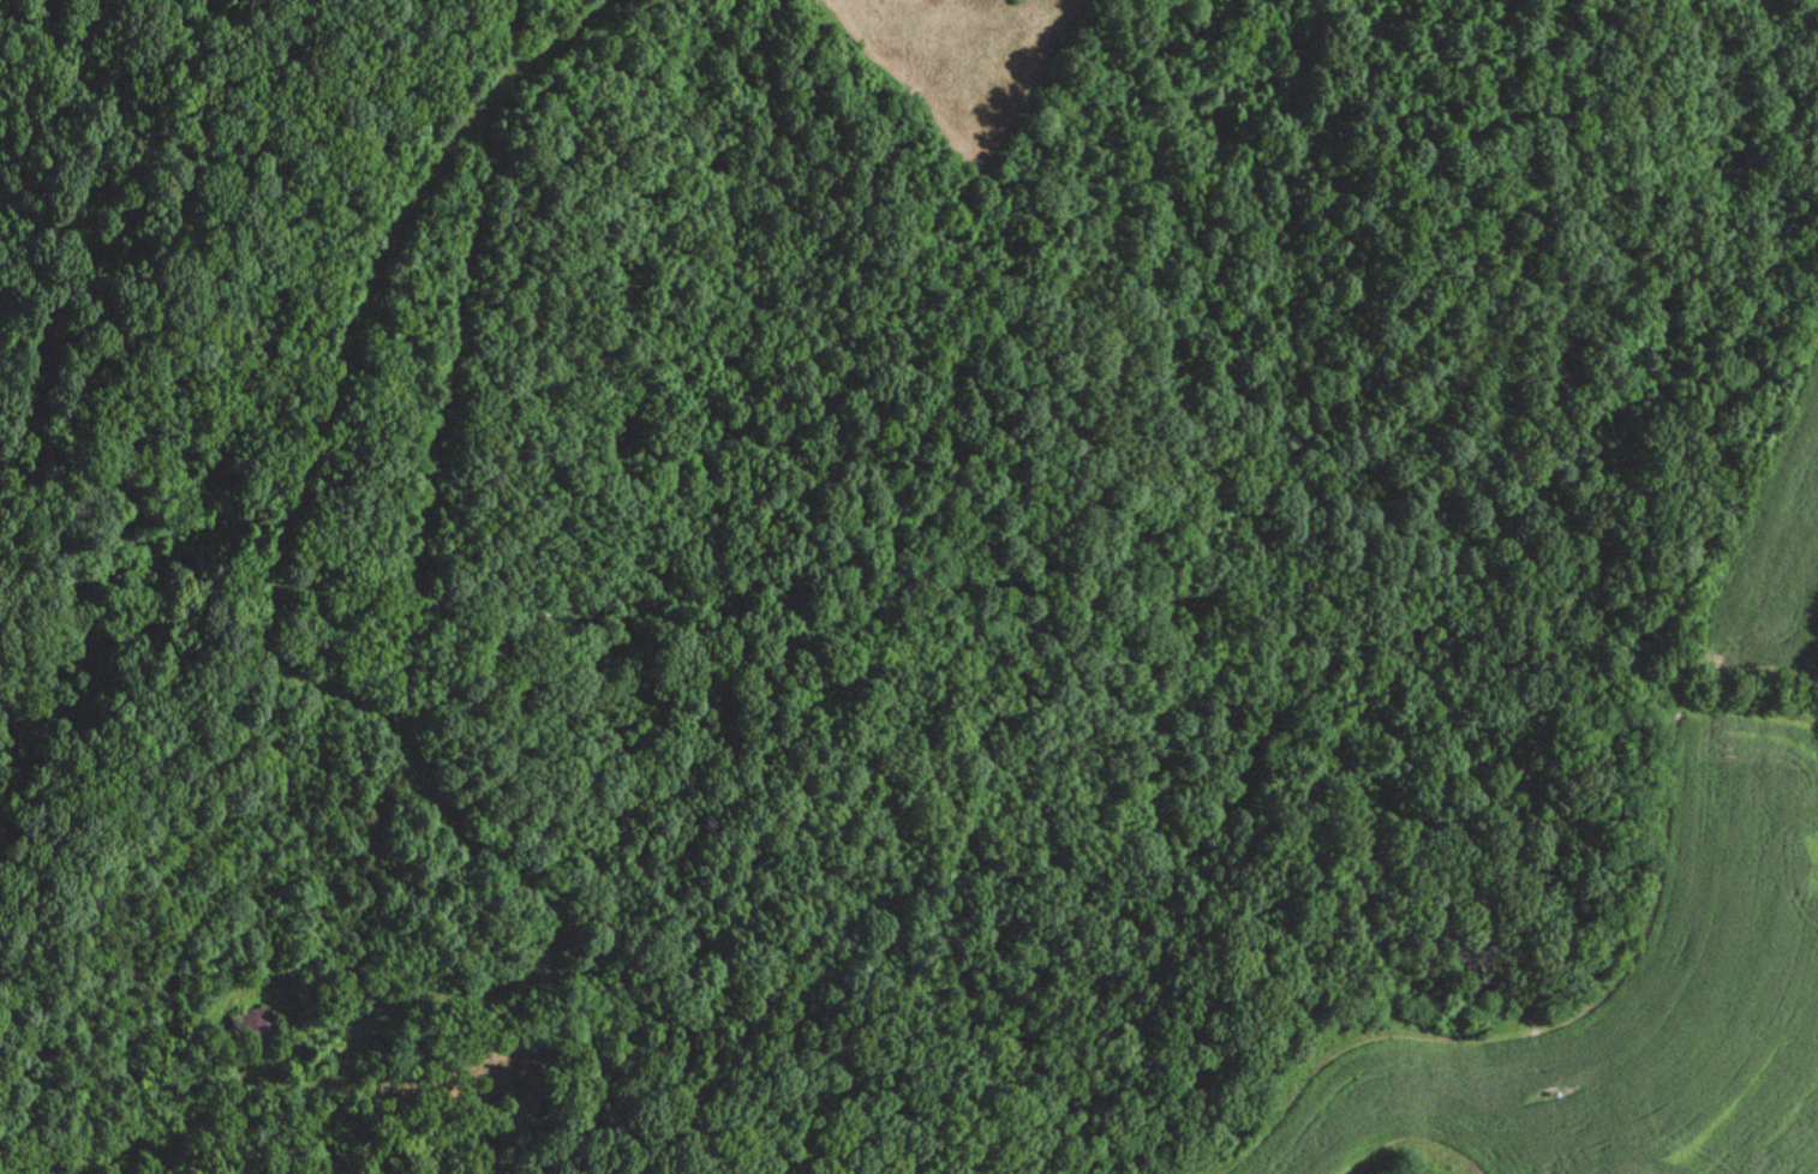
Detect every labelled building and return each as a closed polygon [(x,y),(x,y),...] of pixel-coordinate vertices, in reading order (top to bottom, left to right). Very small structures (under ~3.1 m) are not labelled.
[(279,1041),(270,1007),(231,1018),(240,1051),(279,1041)]
